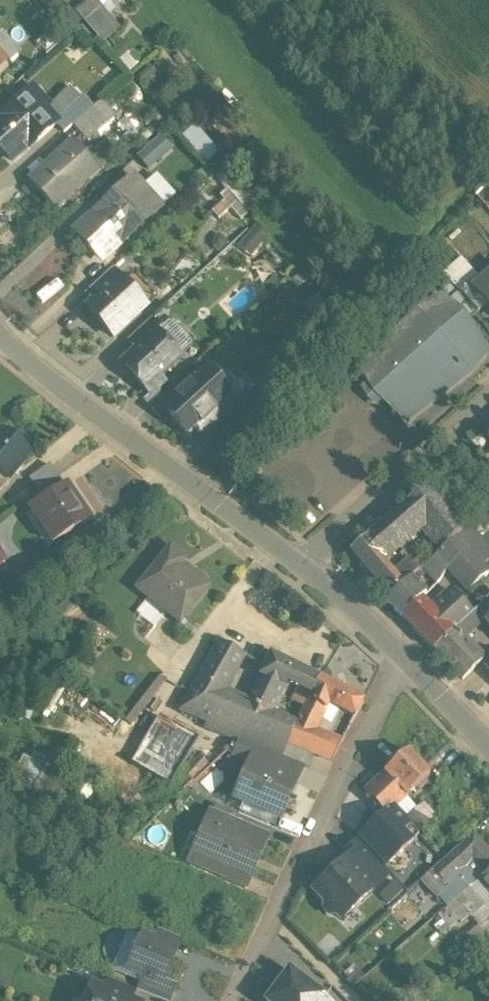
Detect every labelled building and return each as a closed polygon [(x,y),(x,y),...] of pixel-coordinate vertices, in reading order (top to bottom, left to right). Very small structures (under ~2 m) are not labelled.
[(75,7),(98,35),(116,20),(99,0),(84,0),(75,7)] [(130,64),(141,55),(125,34),(113,44),(130,64)] [(0,114),(0,144),(14,160),(56,122),(59,120),(56,117),(29,87),(0,114)] [(80,95),(56,117),(59,120),(56,122),(64,130),(72,123),(90,106),(80,95)] [(90,106),(72,123),(83,135),(101,118),(90,106)] [(137,151),(148,164),(172,142),(160,130),(137,151)] [(214,151),(194,131),(185,140),(204,159),(214,151)] [(74,140),(29,179),(54,207),(99,167),(74,140)] [(134,175),(74,229),(90,246),(93,244),(105,258),(136,230),(129,222),(155,198),(134,175)] [(267,238),(255,227),(238,246),(250,257),(267,238)] [(461,282),(478,267),(462,250),(445,265),(461,282)] [(111,267),(86,290),(94,299),(95,299),(100,294),(104,298),(123,280),(111,267)] [(134,269),(125,278),(148,300),(157,291),(134,269)] [(474,284),(474,285),(488,301),(488,303),(488,271),(474,284)] [(123,280),(104,298),(100,294),(95,299),(94,299),(87,305),(113,334),(145,304),(123,280)] [(474,284),(470,280),(460,289),(478,310),(488,301),(474,285),(474,284)] [(441,297),(363,366),(374,379),(365,387),(377,401),(386,392),(409,418),(487,349),(441,297)] [(150,316),(129,336),(138,346),(160,326),(150,316)] [(180,355),(157,330),(161,327),(160,326),(138,346),(125,358),(137,371),(134,373),(146,387),(160,374),(180,355)] [(183,388),(164,405),(165,406),(189,432),(204,418),(222,402),(231,394),(206,367),(183,388)] [(146,387),(141,392),(150,402),(169,384),(160,374),(146,387)] [(169,384),(150,402),(159,412),(165,406),(164,405),(183,388),(175,379),(169,384)] [(222,402),(204,418),(214,429),(231,411),(222,402)] [(3,427),(0,431),(0,470),(8,477),(31,450),(3,427)] [(253,457),(245,464),(254,475),(262,468),(253,457)] [(49,462),(29,476),(38,487),(57,473),(49,462)] [(8,477),(0,470),(0,488),(8,477)] [(57,473),(38,487),(44,497),(64,484),(57,473)] [(466,525),(429,481),(403,504),(421,526),(434,542),(440,549),(455,535),(466,525)] [(44,497),(30,507),(53,540),(90,515),(68,482),(64,484),(44,497)] [(421,526),(403,504),(383,521),(397,540),(400,544),(421,526)] [(383,521),(351,548),(376,578),(387,568),(378,556),(397,540),(383,521)] [(470,522),(466,525),(455,535),(468,549),(481,563),(488,557),(488,542),(470,522)] [(440,549),(436,552),(448,567),(468,549),(455,535),(440,549)] [(434,542),(413,561),(419,568),(436,552),(440,549),(434,542)] [(185,555),(171,543),(137,585),(179,619),(209,583),(181,561),(185,555)] [(468,549),(448,567),(470,589),(488,571),(481,563),(468,549)] [(390,572),(387,568),(376,578),(390,595),(409,577),(398,566),(390,572)] [(390,595),(387,597),(403,615),(417,602),(426,592),(410,576),(409,577),(390,595)] [(427,612),(414,625),(434,647),(454,628),(464,618),(459,612),(468,603),(454,590),(446,597),(444,596),(427,612)] [(478,606),(485,614),(483,615),(485,618),(488,614),(488,596),(478,606)] [(417,602),(403,615),(414,625),(427,612),(417,602)] [(478,606),(465,617),(464,618),(454,628),(458,632),(460,631),(461,632),(461,633),(462,634),(483,615),(485,614),(478,606)] [(454,628),(434,647),(463,677),(484,657),(462,634),(461,633),(461,632),(460,631),(458,632),(454,628)] [(222,640),(201,676),(222,687),(221,690),(224,691),(243,652),(222,640)] [(307,670),(272,652),(249,699),(271,711),(287,678),(299,685),(307,670)] [(256,672),(261,660),(246,653),(241,665),(256,672)] [(320,677),(307,670),(299,685),(312,693),(320,677)] [(222,687),(201,676),(187,701),(211,714),(221,690),(222,687)] [(363,699),(320,677),(312,693),(305,706),(302,713),(319,723),(329,701),(355,715),(363,699)] [(312,693),(299,685),(292,699),(305,706),(312,693)] [(271,711),(249,699),(224,691),(221,690),(211,714),(208,720),(235,731),(234,735),(282,754),(287,745),(288,742),(287,741),(293,727),(286,724),(269,715),(271,711)] [(291,711),(286,724),(293,727),(296,721),(297,721),(300,714),(291,711)] [(342,740),(315,730),(319,723),(302,713),(301,712),(300,714),(297,721),(296,721),(293,727),(287,741),(288,742),(309,750),(332,759),(342,740)] [(198,736),(160,714),(133,763),(171,783),(198,736)] [(278,755),(240,739),(233,757),(254,765),(271,772),(278,755)] [(309,750),(288,742),(287,745),(282,754),(303,763),(309,750)] [(408,750),(384,772),(385,772),(406,795),(430,773),(408,750)] [(302,765),(278,755),(271,772),(295,782),(302,765)] [(271,772),(254,765),(247,781),(255,784),(248,801),(281,815),(295,782),(271,772)] [(406,795),(385,772),(364,791),(385,813),(385,814),(393,806),(406,795)] [(416,830),(393,806),(385,814),(385,813),(359,837),(382,862),(416,830)] [(267,836),(211,812),(202,834),(214,839),(206,857),(224,865),(224,864),(246,873),(256,851),(260,852),(267,836)] [(475,830),(444,858),(455,871),(465,863),(487,843),(475,830)] [(359,837),(358,836),(339,853),(345,859),(346,859),(365,879),(382,862),(359,837)] [(465,863),(479,878),(488,869),(488,846),(487,843),(465,863)] [(455,871),(444,858),(433,868),(445,880),(455,871)] [(365,879),(346,859),(345,859),(314,889),(325,902),(325,908),(330,913),(336,913),(341,918),(373,888),(365,879)] [(420,880),(435,897),(433,900),(441,910),(447,905),(456,898),(479,878),(465,863),(455,871),(445,880),(433,868),(420,880)] [(246,873),(224,864),(224,865),(219,877),(245,887),(250,875),(246,873)] [(479,878),(488,890),(488,869),(479,878)] [(456,898),(470,914),(470,915),(472,914),(472,915),(488,901),(488,890),(479,878),(456,898)] [(470,914),(456,898),(447,905),(459,919),(460,921),(470,914)] [(459,919),(447,905),(441,910),(438,913),(450,927),(459,919)] [(476,926),(484,935),(488,930),(488,915),(476,926)] [(464,932),(455,940),(464,952),(484,935),(476,926),(465,935),(464,932)] [(180,939),(157,929),(153,940),(176,950),(180,939)] [(131,931),(117,964),(129,969),(142,936),(131,931)] [(153,940),(142,936),(129,969),(143,975),(162,983),(162,981),(176,950),(153,940)] [(289,971),(266,1000),(320,1000),(322,998),(323,997),(289,971)] [(143,975),(137,990),(164,1000),(169,1000),(175,987),(162,981),(162,983),(143,975)] [(134,989),(108,978),(104,989),(130,1000),(134,989)] [(97,986),(90,989),(85,1000),(132,1000),(130,1000),(104,989),(97,986)]
